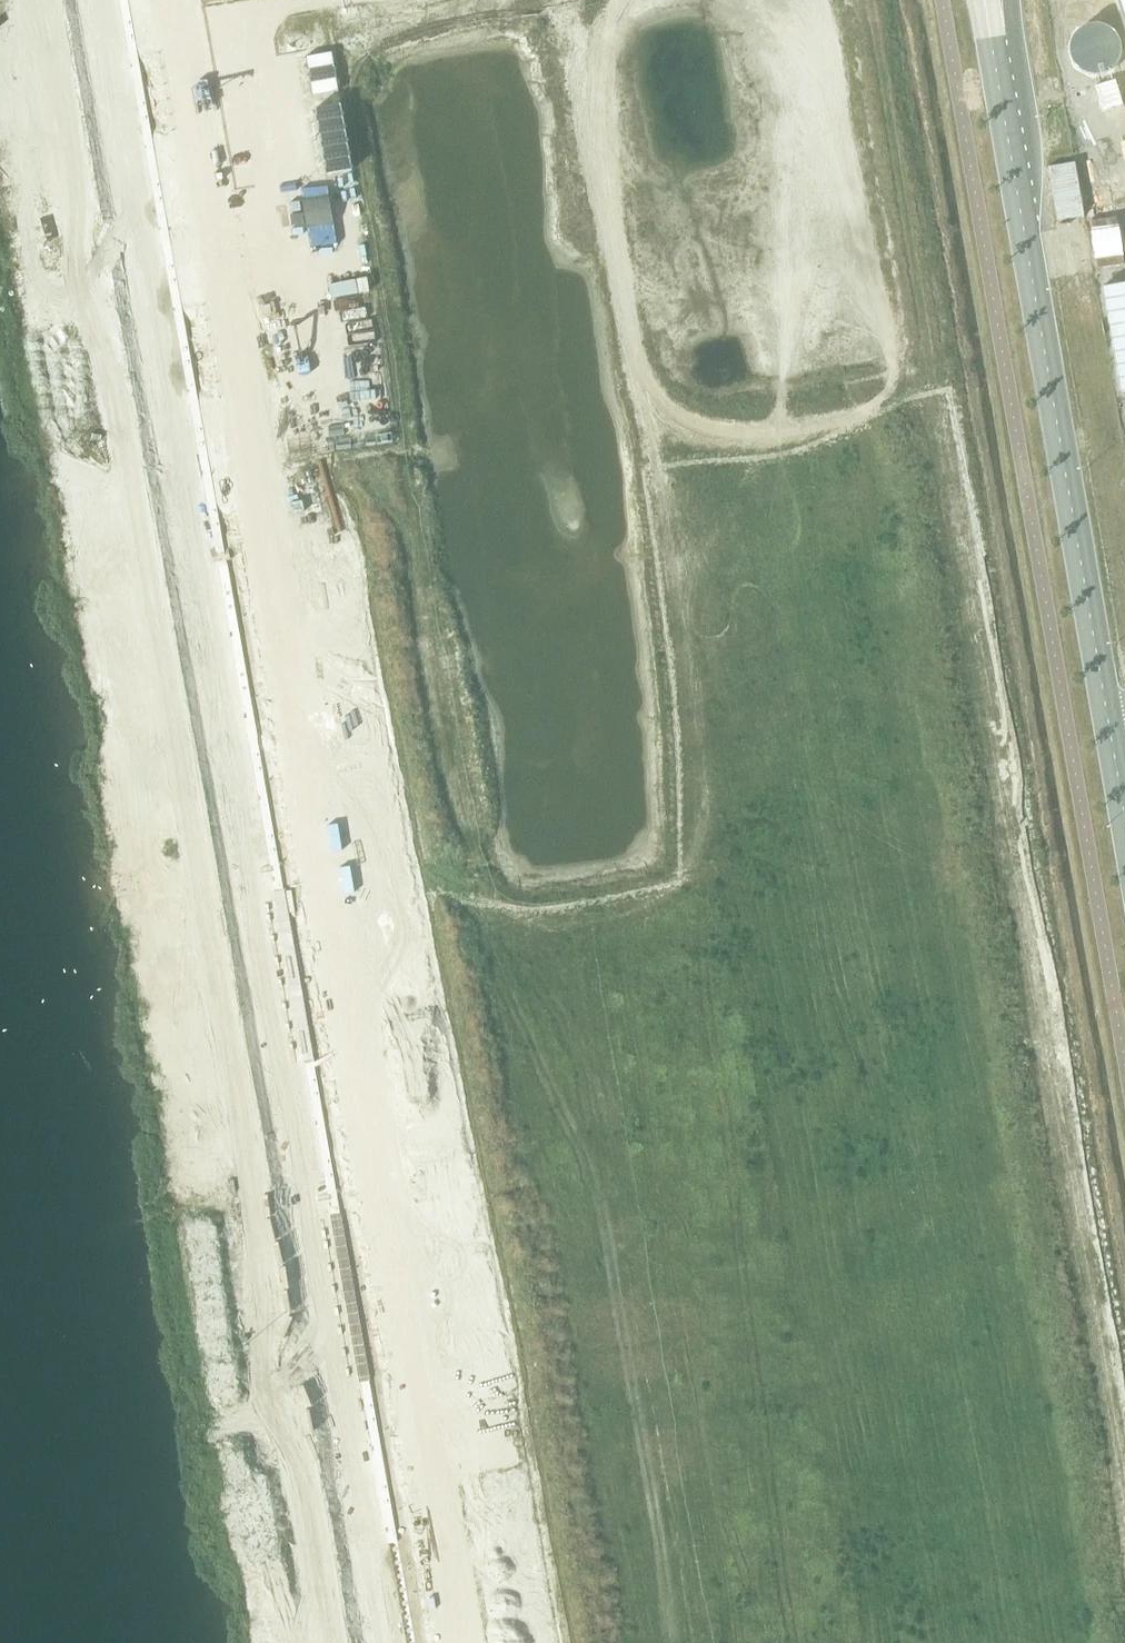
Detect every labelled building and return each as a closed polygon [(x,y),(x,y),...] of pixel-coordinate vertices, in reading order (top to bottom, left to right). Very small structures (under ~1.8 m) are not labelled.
[(1124,35),(1124,0),(1114,0),(1124,35)] [(1065,69),(1069,110),(1106,107),(1102,65),(1065,69)] [(1084,215),(1075,162),(1048,166),(1057,220),(1084,215)]
